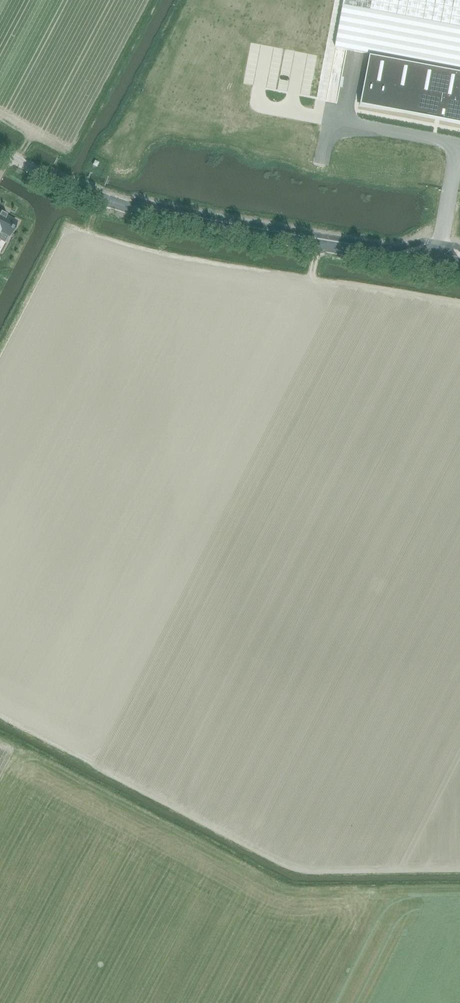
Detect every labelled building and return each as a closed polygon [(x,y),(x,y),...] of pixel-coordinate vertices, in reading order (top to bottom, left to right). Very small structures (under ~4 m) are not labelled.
[(336,48),(371,55),(362,106),(459,124),(459,0),(345,0),(336,48)] [(1,232),(9,236),(12,230),(13,231),(14,228),(13,228),(16,222),(6,217),(7,215),(1,212),(0,214),(0,213),(0,233),(1,232)]
